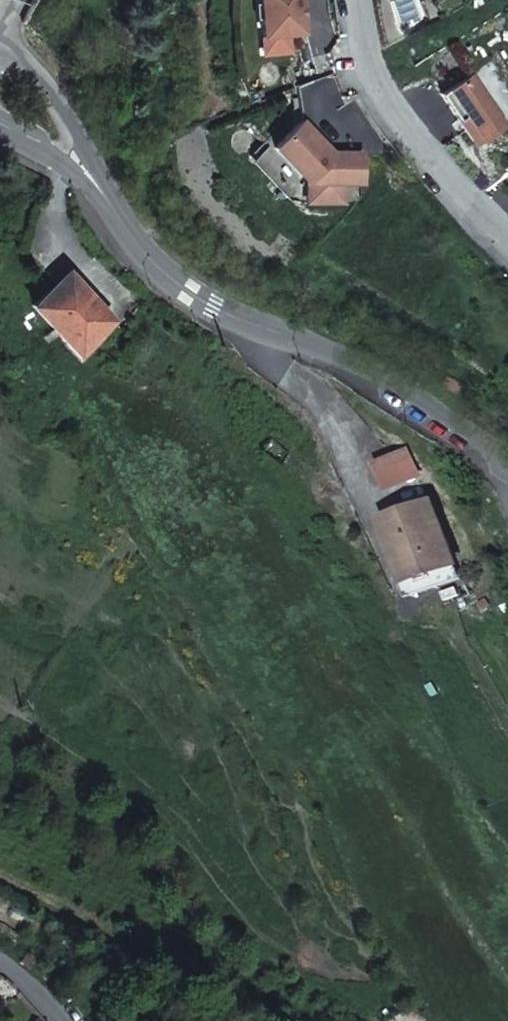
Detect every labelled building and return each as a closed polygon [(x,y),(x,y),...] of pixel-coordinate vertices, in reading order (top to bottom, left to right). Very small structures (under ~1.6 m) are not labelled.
[(264,37),(306,34),(304,17),(301,17),(300,8),(304,8),(303,0),(261,0),(264,37)] [(472,71),(444,90),(477,140),(505,121),(472,71)] [(328,146),(306,120),(277,145),(310,181),(347,182),(366,183),(367,153),(331,152),(326,148),(328,146)] [(347,182),(310,181),(310,201),(346,202),(347,182)] [(33,305),(76,350),(111,319),(68,272),(33,305)] [(461,380),(445,370),(439,379),(455,389),(461,380)] [(420,475),(409,451),(376,465),(388,490),(420,475)] [(431,498),(383,519),(411,585),(459,565),(431,498)] [(27,954),(20,962),(26,967),(34,959),(27,954)]
